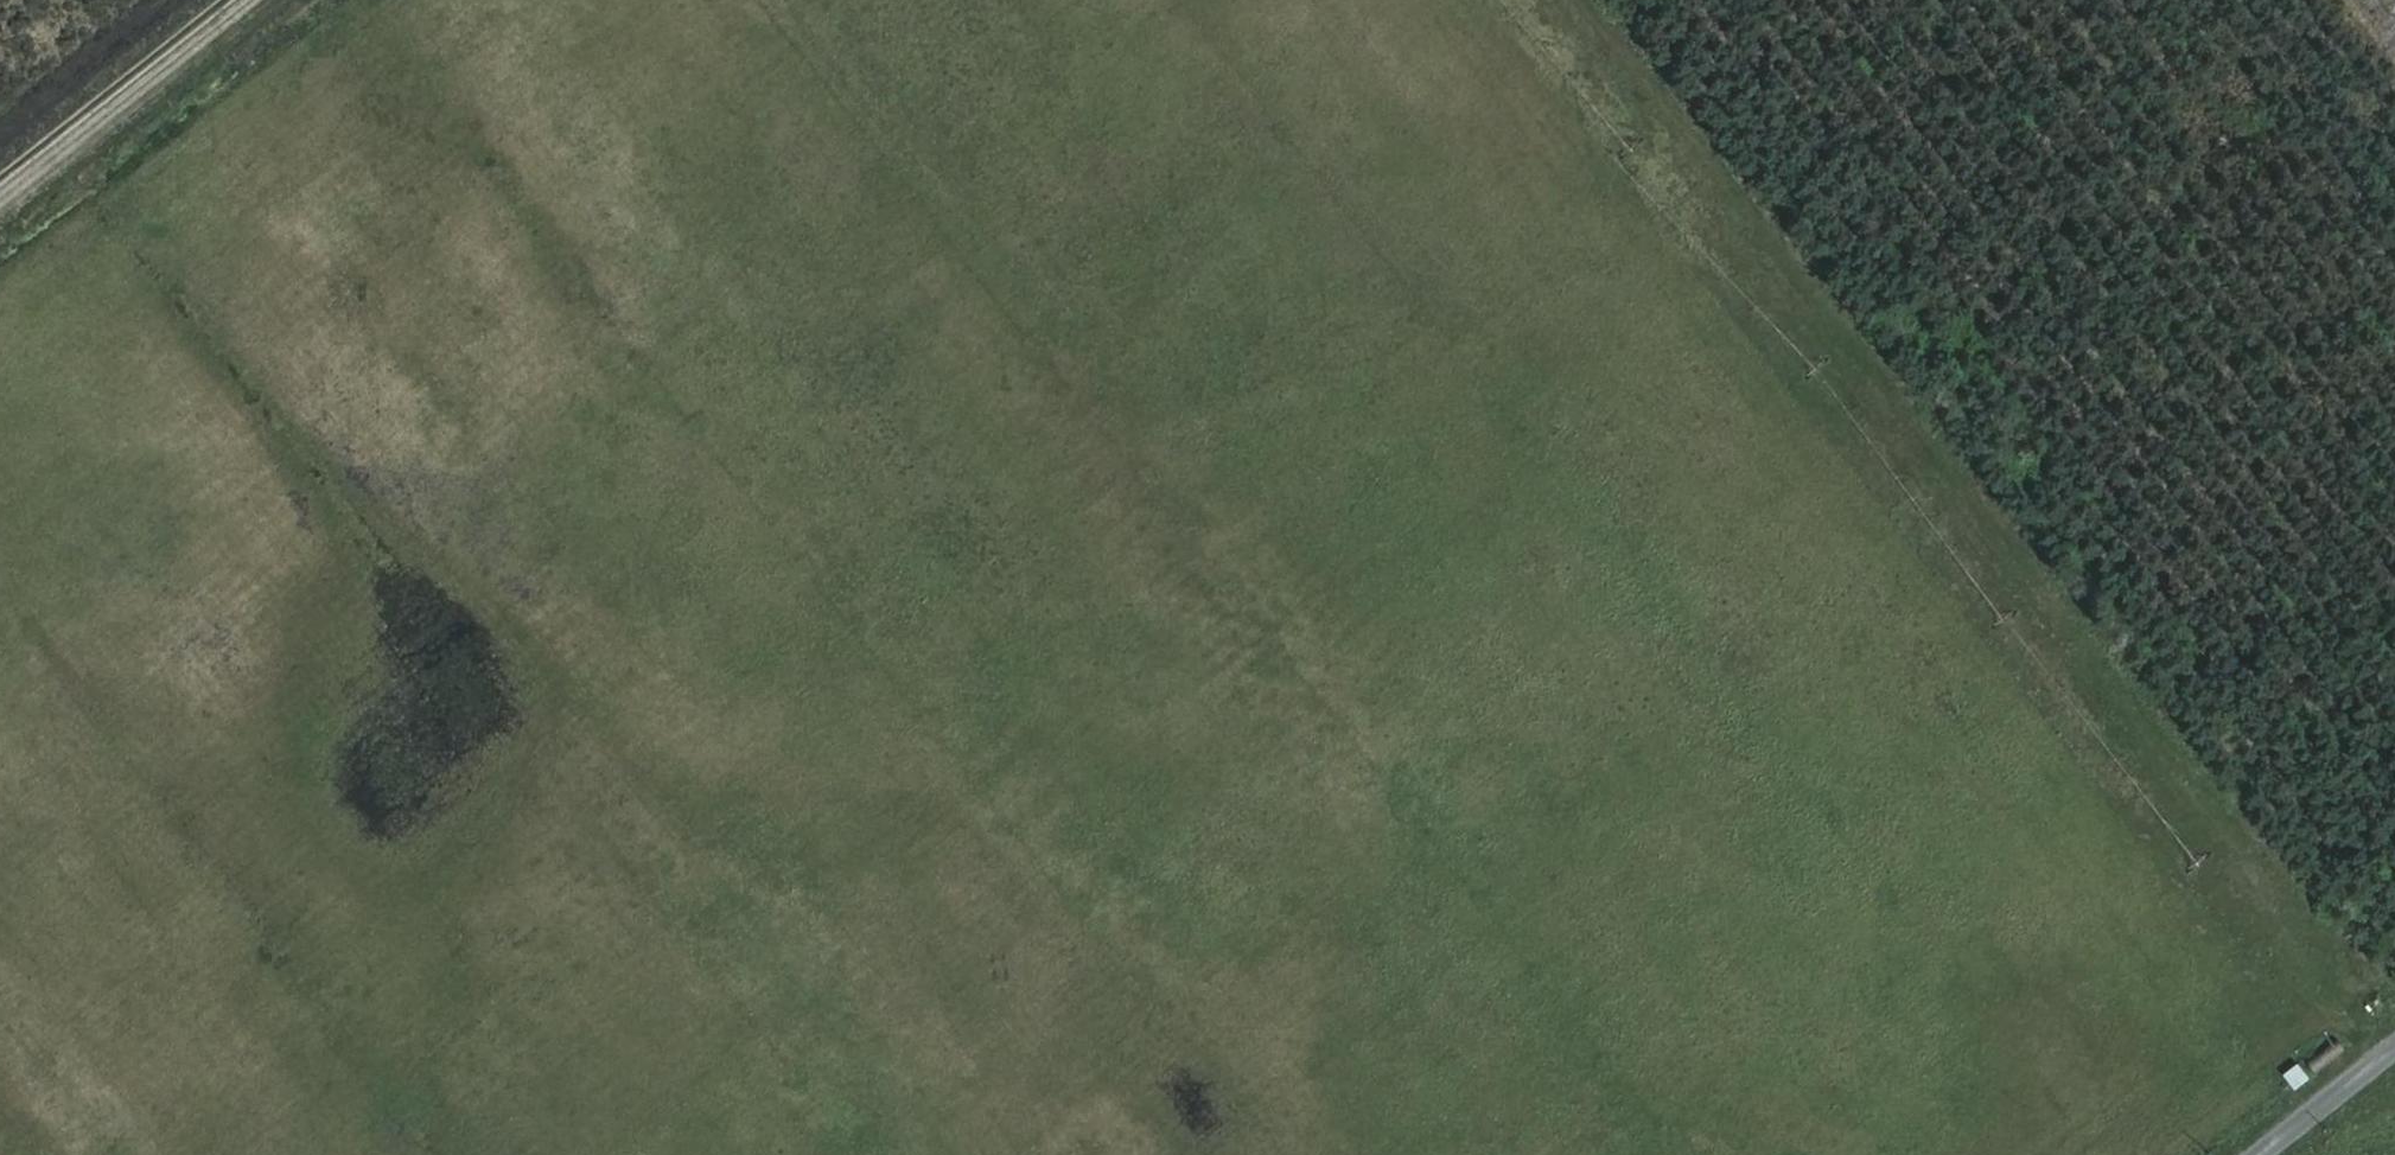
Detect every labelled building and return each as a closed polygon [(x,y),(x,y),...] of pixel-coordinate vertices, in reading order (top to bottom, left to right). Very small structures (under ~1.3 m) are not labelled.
[(2282,1072),(2294,1090),(2310,1079),(2299,1061),(2282,1072)]
